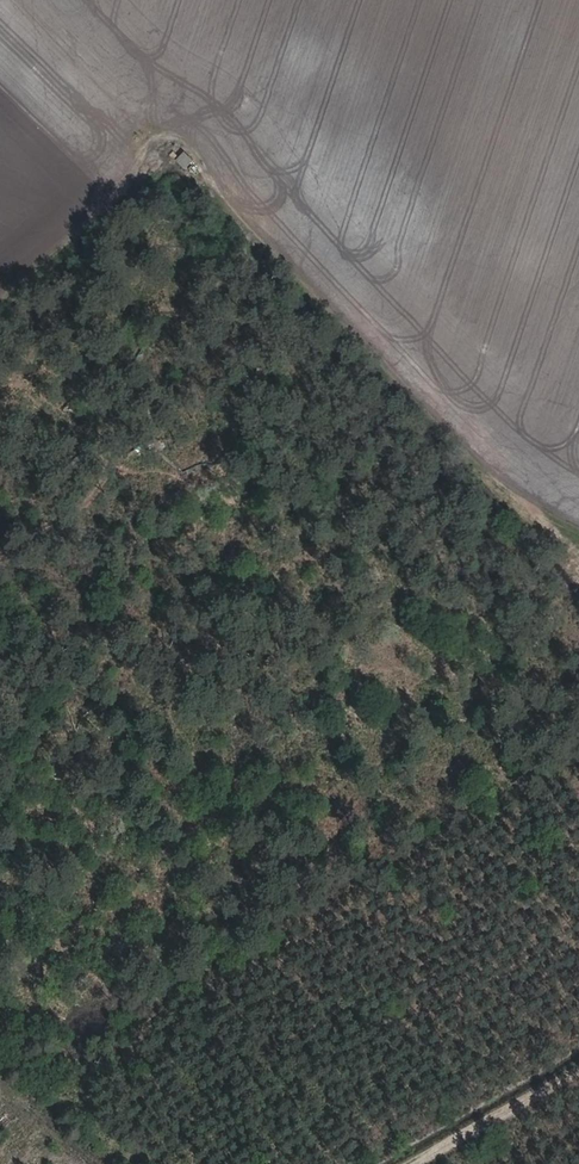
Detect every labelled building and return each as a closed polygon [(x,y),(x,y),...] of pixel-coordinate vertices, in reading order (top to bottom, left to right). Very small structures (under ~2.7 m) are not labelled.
[(188,166),(195,157),(184,150),(177,159),(188,166)]
